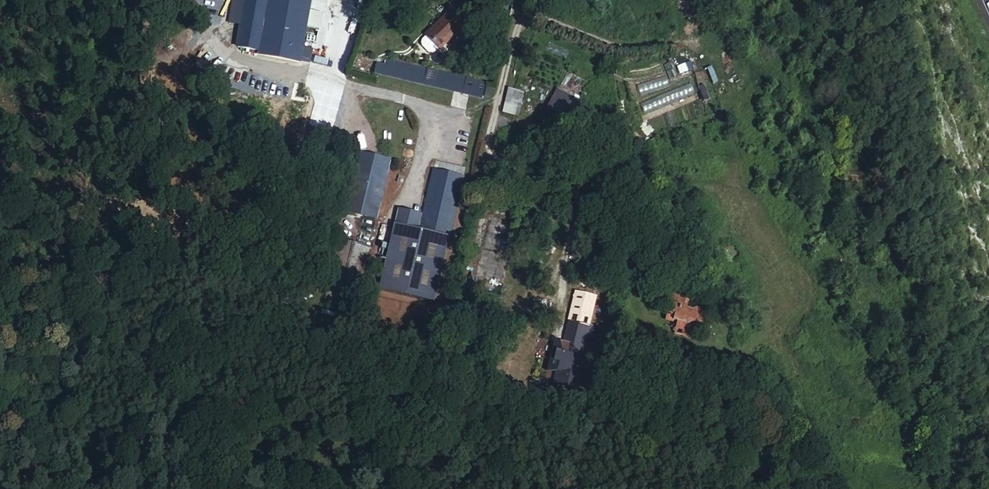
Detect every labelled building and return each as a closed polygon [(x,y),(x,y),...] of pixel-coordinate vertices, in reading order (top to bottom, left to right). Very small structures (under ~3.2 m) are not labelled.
[(238,38),(259,42),(259,46),(302,54),(312,0),(246,0),(238,38)] [(444,40),(465,19),(451,5),(430,27),(431,27),(427,31),(426,35),(427,38),(434,44),(437,45),(440,44),(444,40)] [(497,76),(364,45),(361,60),(493,90),(497,76)] [(215,71),(200,60),(194,68),(209,79),(215,71)] [(521,104),(526,81),(516,79),(511,102),(521,104)] [(561,116),(572,97),(557,89),(547,108),(561,116)] [(379,213),(390,151),(360,146),(349,208),(379,213)] [(465,164),(436,159),(426,209),(424,221),(400,216),(386,283),(440,293),(465,164)] [(424,221),(426,209),(402,204),(400,216),(424,221)] [(360,300),(373,242),(343,235),(330,293),(360,300)] [(693,277),(690,287),(697,290),(700,278),(693,277)] [(679,330),(695,334),(694,336),(700,338),(703,336),(704,332),(709,333),(712,331),(714,323),(708,322),(710,313),(699,311),(696,313),(689,311),(691,304),(681,302),(682,300),(672,298),(670,308),(673,308),(670,322),(681,324),(679,330)] [(472,337),(483,327),(478,322),(467,331),(472,337)] [(559,369),(555,390),(574,394),(586,344),(592,345),(594,335),(569,329),(564,348),(559,347),(555,368),(559,369)]
